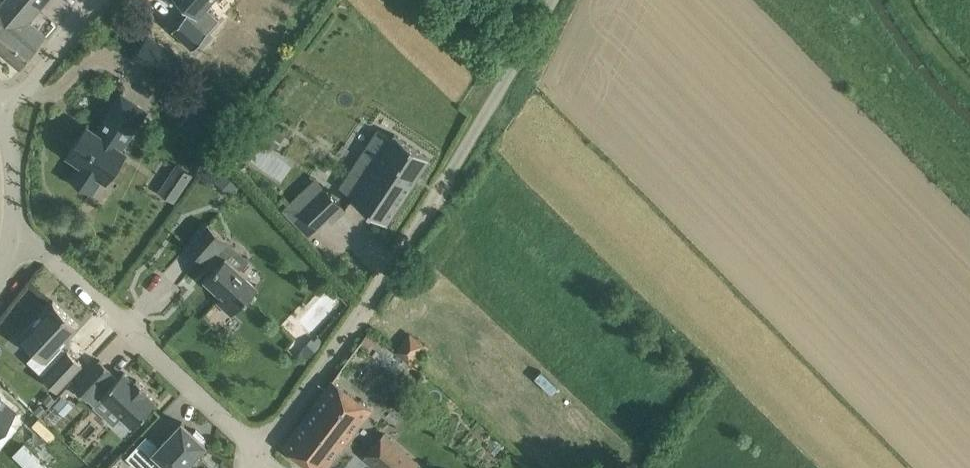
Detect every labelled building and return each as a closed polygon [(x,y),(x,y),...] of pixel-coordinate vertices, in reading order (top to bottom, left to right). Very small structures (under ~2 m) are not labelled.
[(43,0),(5,0),(0,6),(0,48),(21,65),(47,34),(29,19),(44,1),(43,0)] [(191,9),(187,12),(186,13),(186,14),(173,28),(193,46),(219,17),(207,6),(212,0),(181,0),(191,9)] [(69,176),(89,189),(99,174),(107,180),(126,150),(122,147),(147,110),(122,93),(97,130),(88,124),(68,153),(79,161),(69,176)] [(268,121),(257,137),(266,143),(268,140),(276,127),(268,121)] [(374,165),(352,198),(387,221),(431,156),(396,133),(392,138),(379,128),(360,156),(374,165)] [(217,181),(231,194),(240,184),(226,171),(217,181)] [(310,183),(290,201),(317,226),(327,216),(332,221),(346,208),(325,186),(318,192),(310,183)] [(188,244),(208,263),(210,261),(216,267),(205,279),(223,295),(218,300),(232,314),(259,285),(226,255),(224,258),(218,252),(229,241),(208,222),(188,244)] [(54,299),(21,334),(46,358),(47,358),(54,364),(44,375),(58,389),(82,362),(68,349),(68,350),(61,343),(79,324),(54,299)] [(307,358),(323,340),(318,335),(315,339),(311,336),(301,346),(303,347),(299,351),(307,358)] [(396,352),(409,362),(422,345),(409,335),(396,352)] [(102,396),(133,425),(156,401),(146,391),(148,388),(137,378),(135,381),(124,371),(119,377),(112,371),(113,370),(101,359),(75,386),(87,397),(88,396),(95,403),(102,396)] [(315,467),(325,467),(371,407),(333,379),(283,444),(315,467)] [(50,393),(44,399),(49,404),(55,398),(50,393)] [(63,394),(54,404),(65,414),(74,404),(63,394)] [(8,418),(15,409),(0,396),(0,428),(8,418)] [(41,403),(34,409),(40,414),(46,408),(41,403)] [(173,467),(187,467),(192,463),(190,460),(206,442),(204,440),(206,437),(197,428),(194,431),(183,420),(159,446),(147,435),(128,456),(140,467),(145,463),(150,467),(154,467),(163,459),(173,467)] [(379,467),(427,467),(384,431),(364,455),(379,467)] [(16,463),(21,467),(38,467),(25,454),(16,463)]
